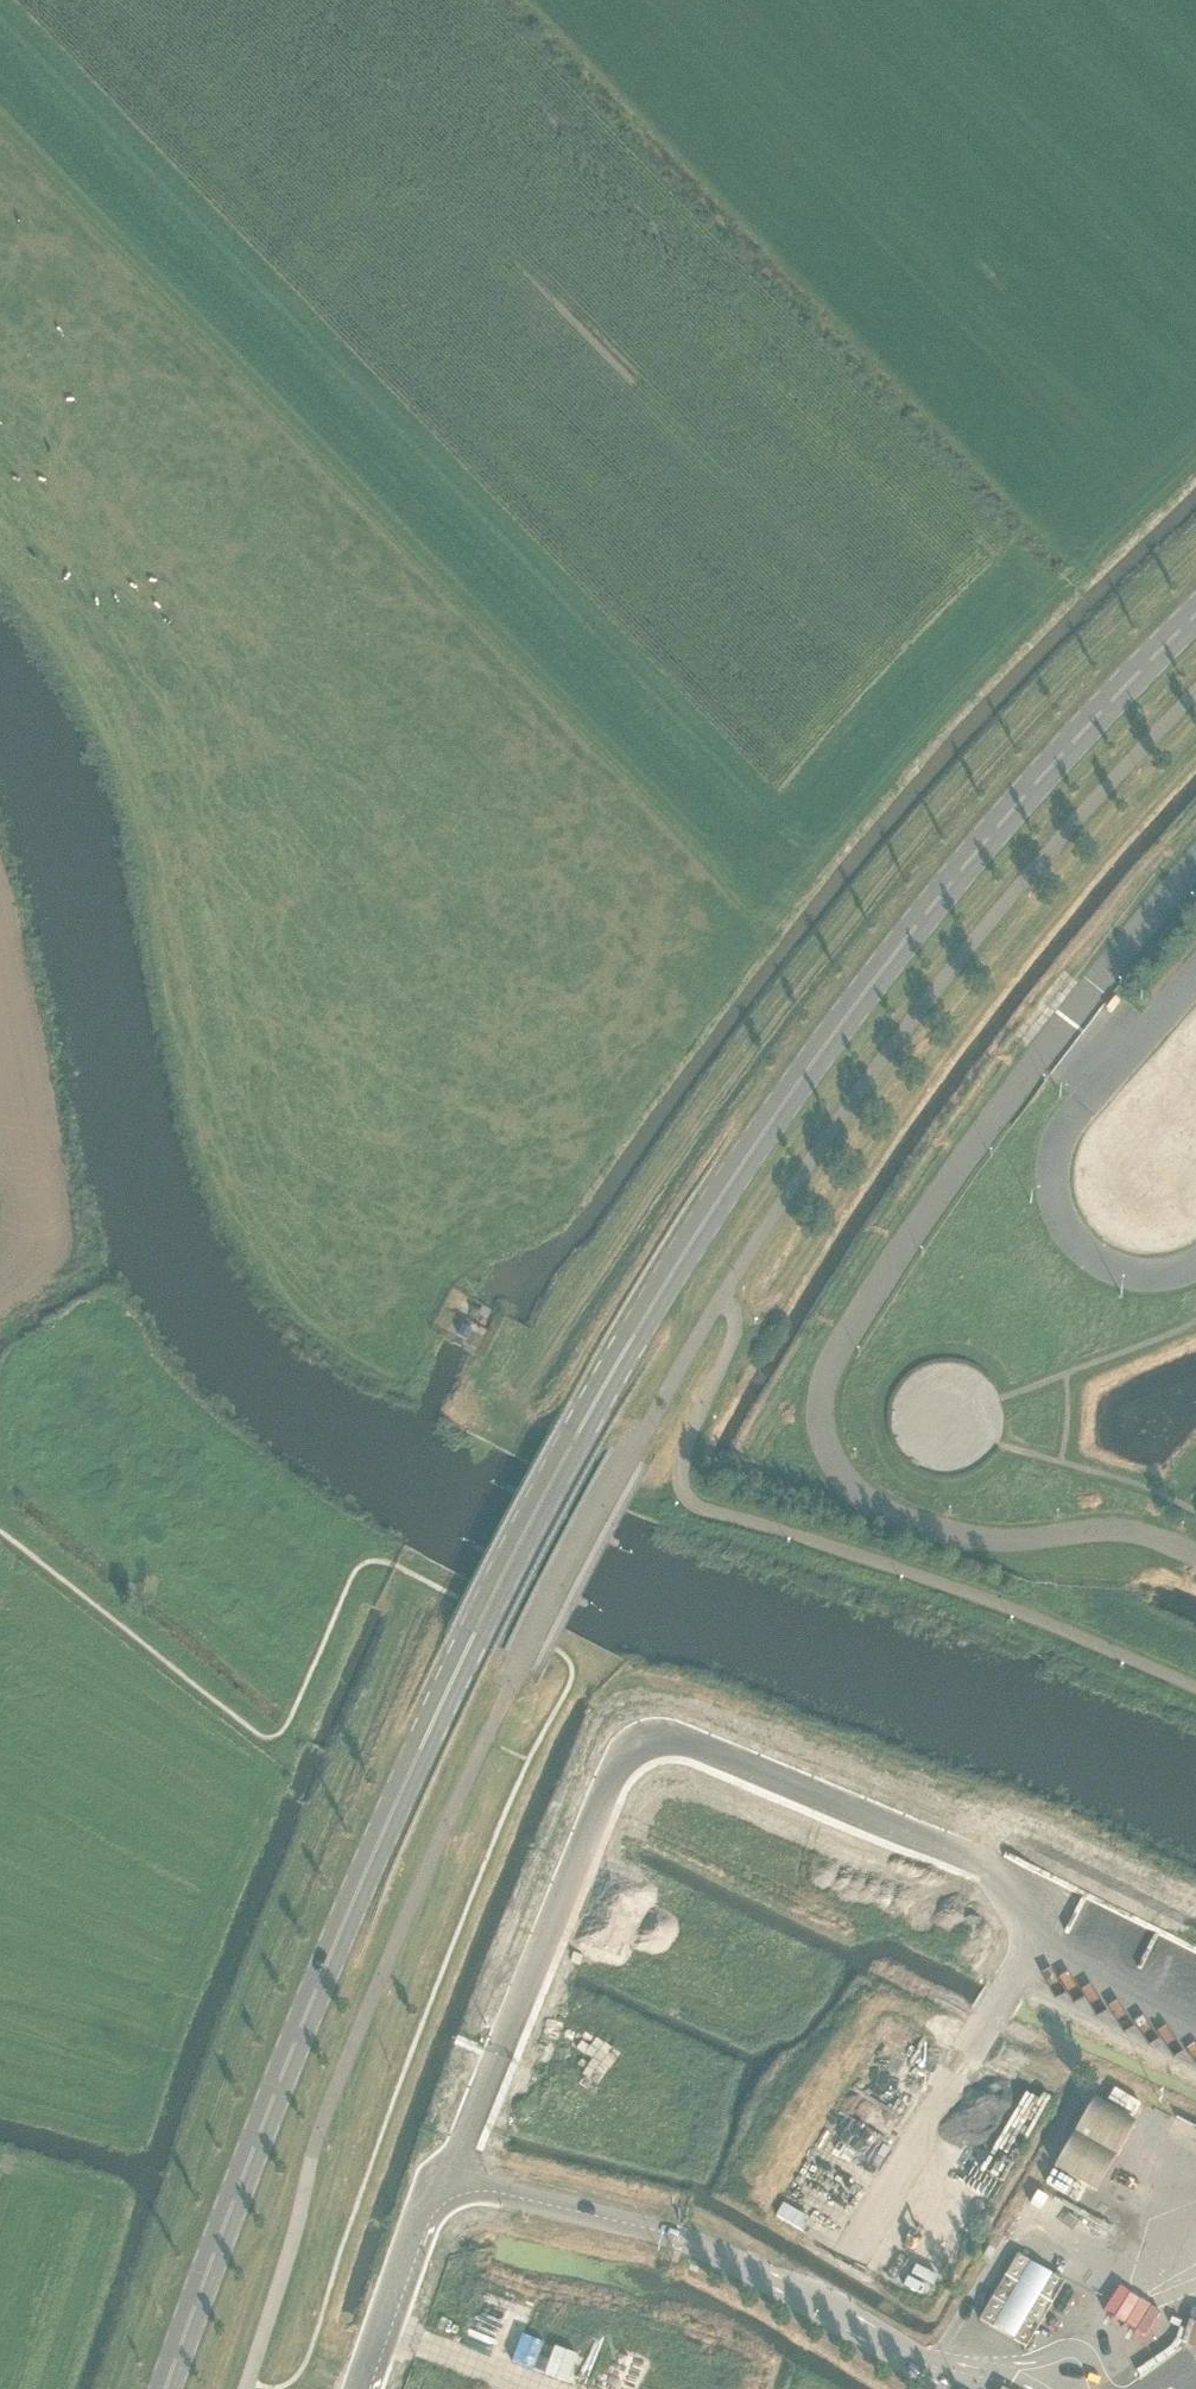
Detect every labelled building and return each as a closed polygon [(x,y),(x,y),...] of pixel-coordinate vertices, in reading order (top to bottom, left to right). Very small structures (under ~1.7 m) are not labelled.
[(467,1339),(471,1330),(462,1326),(457,1334),(467,1339)] [(1096,2192),(1135,2122),(1094,2099),(1055,2168),(1096,2192)] [(1027,2348),(1065,2283),(1017,2254),(978,2319),(1027,2348)] [(1158,2362),(1167,2335),(1143,2327),(1134,2353),(1158,2362)]
